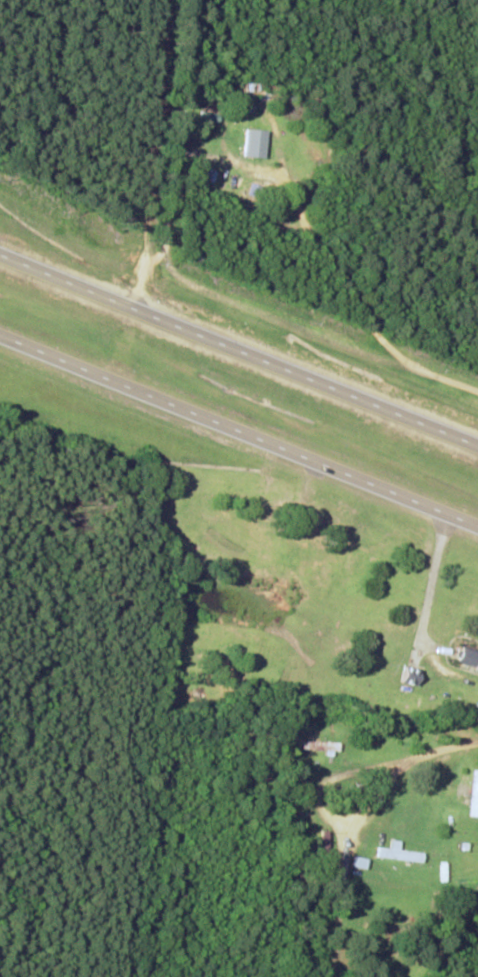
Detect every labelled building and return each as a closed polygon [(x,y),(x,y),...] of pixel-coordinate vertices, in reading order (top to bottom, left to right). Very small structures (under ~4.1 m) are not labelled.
[(268,157),(269,129),(248,129),(247,156),(268,157)] [(477,668),(477,649),(466,646),(461,663),(477,668)] [(423,687),(428,671),(409,665),(404,681),(423,687)] [(305,750),(342,752),(342,742),(306,741),(305,750)] [(425,863),(427,853),(402,850),(403,842),(394,840),(393,849),(381,847),(379,857),(425,863)] [(355,867),(368,870),(371,859),(357,856),(355,867)]
